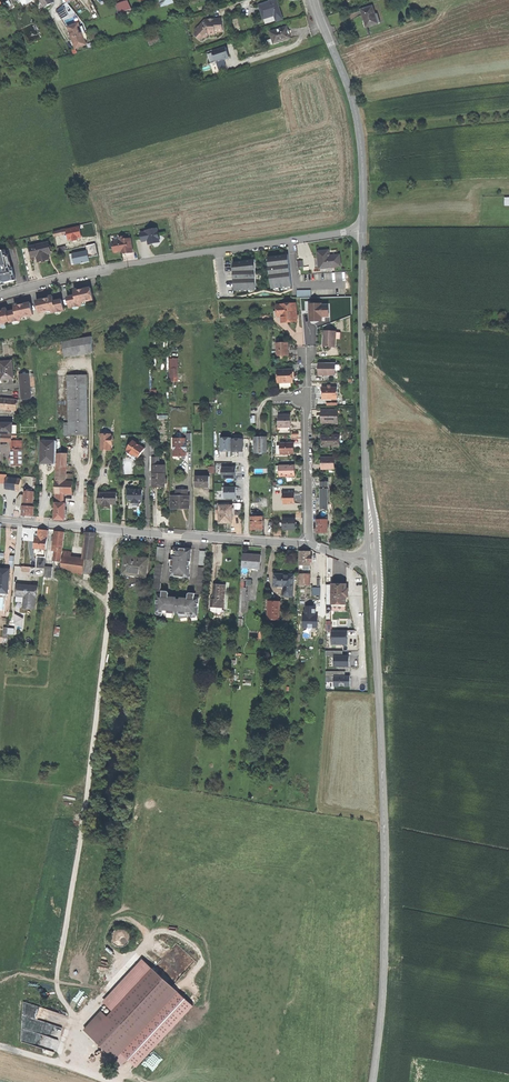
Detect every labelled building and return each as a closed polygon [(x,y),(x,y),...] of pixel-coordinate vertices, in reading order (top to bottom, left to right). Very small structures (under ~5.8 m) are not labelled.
[(54,2),(53,0),(40,0),(45,8),(54,2)] [(264,21),(275,18),(276,22),(283,19),(280,11),(276,0),(275,0),(259,5),(264,21)] [(119,13),(132,9),(128,1),(116,5),(119,13)] [(375,15),(373,6),(361,9),(364,18),(366,27),(381,23),(378,14),(375,15)] [(62,20),(69,15),(65,8),(58,12),(62,20)] [(196,36),(200,40),(202,39),(204,38),(206,38),(209,34),(211,35),(215,34),(215,32),(223,32),(222,19),(214,20),(205,20),(197,30),(200,32),(197,35),(196,36)] [(72,38),(82,34),(80,27),(79,23),(68,27),(70,33),(72,38)] [(287,27),(270,32),(272,39),(274,44),(291,38),(289,33),(287,27)] [(85,41),(82,34),(72,38),(74,43),(76,49),(86,45),(85,41)] [(150,50),(160,47),(159,44),(159,43),(157,37),(146,40),(148,47),(149,47),(150,50)] [(226,47),(212,52),(213,53),(215,60),(216,62),(224,59),(226,58),(229,57),(226,47)] [(226,65),(224,59),(216,62),(218,68),(226,65)] [(79,227),(67,230),(68,237),(69,239),(69,240),(73,239),(74,241),(78,240),(77,239),(82,238),(79,227)] [(66,238),(68,237),(67,230),(66,229),(62,230),(53,232),(54,236),(63,235),(63,237),(66,236),(66,238)] [(158,235),(157,229),(146,231),(146,232),(141,233),(142,238),(142,242),(148,240),(148,241),(149,244),(160,242),(158,235)] [(125,254),(133,253),(133,252),(131,238),(126,239),(126,237),(119,238),(120,240),(113,242),(113,244),(114,249),(114,253),(121,252),(123,251),(125,251),(125,254)] [(49,259),(48,254),(49,254),(51,253),(49,243),(40,245),(30,247),(33,258),(37,256),(38,262),(49,259)] [(4,283),(16,280),(13,269),(12,267),(9,267),(7,257),(6,256),(5,250),(0,251),(0,280),(4,283)] [(334,267),(341,266),(339,255),(338,256),(330,257),(330,254),(329,254),(328,251),(318,252),(319,260),(319,262),(320,268),(334,267)] [(288,254),(268,257),(271,289),(292,287),(288,254)] [(234,263),(235,291),(256,291),(255,259),(234,263)] [(69,305),(70,308),(73,307),(79,306),(82,305),(81,303),(87,301),(93,300),(92,294),(91,288),(83,289),(79,290),(78,289),(74,290),(74,292),(75,295),(72,296),(68,297),(69,305)] [(37,301),(39,313),(45,312),(51,311),(52,313),(55,313),(61,311),(64,310),(63,306),(62,300),(58,300),(54,301),(53,298),(53,296),(50,296),(49,299),(41,300),(37,301)] [(33,315),(31,303),(25,304),(19,306),(18,304),(16,304),(14,305),(15,307),(15,311),(7,312),(7,311),(7,308),(4,309),(3,310),(3,311),(0,312),(0,325),(6,323),(5,323),(10,322),(10,323),(13,322),(19,321),(22,320),(22,318),(28,316),(33,315)] [(281,312),(281,317),(282,321),(282,323),(291,322),(295,321),(294,316),(297,315),(296,314),(295,304),(277,306),(277,312),(281,312)] [(321,304),(310,305),(310,313),(310,321),(313,321),(316,321),(316,318),(322,318),(322,316),(328,316),(328,305),(321,305),(321,304)] [(336,332),(324,331),(323,344),(328,345),(328,347),(335,347),(335,339),(336,333),(336,332)] [(65,357),(92,352),(92,336),(62,342),(65,357)] [(282,356),(288,356),(288,351),(288,343),(277,343),(277,356),(282,356)] [(169,359),(169,368),(178,368),(178,359),(171,359),(169,359)] [(14,379),(13,371),(12,361),(0,362),(0,372),(0,380),(2,380),(14,379)] [(330,374),(336,374),(336,372),(336,365),(336,364),(318,364),(318,370),(318,375),(330,375),(330,374)] [(177,382),(178,382),(178,373),(178,368),(169,368),(169,382),(177,382)] [(278,383),(293,383),(293,376),(293,369),(277,370),(278,383)] [(23,398),(31,398),(29,374),(21,374),(23,398)] [(86,375),(68,375),(69,425),(64,425),(64,435),(69,435),(88,435),(86,375)] [(337,399),(337,388),(323,388),(323,394),(323,399),(337,399)] [(17,410),(18,400),(1,398),(0,407),(0,409),(9,410),(17,410)] [(334,410),(322,410),(322,417),(322,418),(322,423),(334,423),(334,410)] [(291,415),(279,416),(279,427),(290,427),(291,427),(291,422),(291,415)] [(13,423),(0,423),(0,434),(1,434),(13,434),(13,426),(13,423)] [(325,435),(321,435),(321,442),(321,447),(340,447),(340,435),(325,435)] [(111,436),(101,436),(101,451),(107,451),(111,451),(111,446),(111,441),(113,441),(113,436),(111,436)] [(262,453),(267,453),(267,449),(267,437),(261,437),(255,437),(255,453),(259,453),(259,454),(262,454),(262,453)] [(229,451),(232,451),(232,439),(232,438),(221,438),(221,451),(229,451)] [(187,450),(187,444),(185,444),(185,439),(174,439),(174,456),(181,456),(185,456),(185,450),(187,450)] [(243,439),(232,439),(232,451),(232,452),(236,452),(243,452),(243,439)] [(16,441),(12,441),(12,442),(12,447),(12,458),(9,458),(9,461),(12,461),(12,466),(22,466),(22,447),(21,441),(16,441)] [(53,463),(55,463),(56,441),(42,441),(41,463),(53,463)] [(134,454),(139,457),(139,456),(144,449),(136,443),(133,441),(127,449),(128,450),(127,452),(133,456),(134,454)] [(287,454),(293,453),(293,449),(293,443),(280,444),(280,446),(280,454),(287,454)] [(287,455),(287,454),(280,454),(280,446),(277,447),(277,455),(287,455)] [(133,456),(127,452),(126,453),(127,454),(136,460),(139,457),(134,454),(133,456)] [(57,457),(56,481),(65,482),(66,457),(57,457)] [(334,458),(322,458),(322,463),(322,470),(334,470),(334,458)] [(155,466),(150,466),(150,474),(164,474),(164,465),(159,466),(155,466)] [(288,475),(295,475),(295,471),(294,465),(280,466),(280,473),(280,477),(289,476),(288,475)] [(236,468),(222,468),(222,478),(236,478),(236,469),(236,468)] [(164,474),(150,474),(150,488),(160,487),(165,487),(165,483),(165,478),(165,474),(164,474)] [(205,490),(209,490),(209,476),(196,476),(196,487),(202,487),(205,487),(205,490)] [(6,478),(6,483),(5,488),(20,490),(21,479),(17,479),(6,478)] [(65,482),(56,481),(56,483),(55,484),(55,503),(61,503),(61,501),(64,501),(64,493),(73,493),(73,482),(65,482)] [(329,482),(320,482),(320,499),(320,509),(327,509),(327,501),(329,501),(329,482)] [(236,487),(225,487),(225,491),(225,498),(236,498),(236,489),(236,487)] [(128,490),(128,501),(132,501),(132,503),(133,503),(136,503),(138,503),(139,503),(139,501),(142,501),(143,490),(128,490)] [(23,506),(32,507),(34,492),(24,491),(24,495),(23,506)] [(112,504),(116,504),(117,493),(109,493),(98,493),(98,504),(102,504),(102,507),(104,507),(106,507),(106,504),(110,504),(112,504)] [(283,504),(295,504),(295,500),(294,493),(283,493),(283,504)] [(189,496),(187,496),(177,496),(172,496),(172,508),(181,508),(182,508),(189,508),(189,496)] [(61,503),(55,503),(54,520),(65,520),(65,510),(65,504),(61,503)] [(226,523),(232,523),(232,505),(219,506),(219,510),(217,510),(217,514),(219,514),(219,523),(226,523)] [(32,507),(23,506),(23,509),(22,515),(27,516),(33,516),(34,507),(32,507)] [(258,517),(251,517),(251,530),(257,530),(262,530),(262,524),(262,517),(258,517)] [(288,530),(296,529),(296,524),(296,523),(296,518),(285,518),(283,518),(283,521),(283,527),(283,530),(288,530)] [(327,520),(317,520),(317,533),(322,533),(327,533),(327,520)] [(34,548),(46,550),(48,531),(39,530),(38,536),(38,538),(35,538),(34,548)] [(56,551),(62,552),(64,533),(55,531),(54,538),(53,537),(52,539),(52,540),(54,540),(52,550),(56,551)] [(85,559),(93,561),(96,533),(88,532),(85,559)] [(156,561),(163,562),(164,548),(158,547),(156,561)] [(174,556),(172,556),(170,576),(178,576),(181,577),(189,577),(191,549),(183,548),(175,548),(174,550),(174,555),(174,556)] [(199,565),(206,565),(207,551),(200,551),(199,565)] [(310,566),(310,562),(312,562),(312,557),(310,557),(310,552),(306,552),(299,551),(299,565),(303,565),(310,566)] [(62,570),(83,573),(85,559),(71,558),(71,553),(64,552),(62,570)] [(255,569),(260,569),(261,555),(243,554),(242,568),(252,568),(252,570),(253,570),(255,570),(255,569)] [(37,557),(36,568),(45,569),(45,566),(46,558),(37,557)] [(135,558),(125,557),(124,573),(136,575),(136,573),(144,574),(145,569),(146,569),(147,560),(138,559),(138,558),(135,558)] [(85,559),(83,573),(91,574),(93,561),(85,559)] [(163,564),(156,563),(153,585),(153,590),(158,591),(160,591),(161,584),(161,583),(163,564)] [(44,577),(52,578),(53,567),(45,566),(45,569),(44,577)] [(196,593),(201,594),(204,594),(206,568),(198,567),(196,593)] [(0,569),(0,595),(7,596),(8,582),(10,570),(0,569)] [(282,575),(274,574),(273,586),(283,587),(283,596),(293,597),(294,575),(282,575)] [(298,585),(309,585),(310,574),(299,574),(298,585)] [(241,579),(239,612),(244,613),(247,579),(241,579)] [(211,599),(211,607),(217,608),(223,608),(225,585),(218,585),(214,584),(213,599),(211,599)] [(346,585),(332,584),(332,604),(332,605),(346,605),(346,597),(348,597),(348,591),(346,591),(346,589),(346,585)] [(17,585),(16,595),(25,596),(24,608),(25,608),(34,609),(36,597),(37,598),(38,587),(21,585),(17,585)] [(200,598),(201,594),(196,593),(190,593),(190,598),(188,598),(180,598),(180,600),(176,599),(176,598),(169,597),(167,597),(167,591),(160,591),(158,591),(156,612),(164,613),(164,610),(167,610),(167,613),(175,614),(175,612),(179,612),(179,614),(187,615),(187,612),(191,612),(191,615),(198,615),(199,598),(200,598)] [(279,620),(280,602),(278,602),(268,601),(267,619),(279,620)] [(316,607),(306,606),(306,610),(304,610),(304,615),(303,627),(318,628),(318,616),(315,616),(315,612),(316,607)] [(332,644),(348,644),(348,637),(348,631),(332,631),(332,644)] [(334,666),(349,667),(349,658),(349,656),(342,656),(334,656),(334,666)] [(345,676),(334,676),(334,687),(350,687),(350,679),(350,676),(345,676)] [(121,948),(125,947),(128,946),(130,943),(131,939),(131,936),(129,933),(127,931),(123,929),(120,929),(117,931),(114,933),(113,936),(112,939),(113,943),(116,946),(118,947),(121,948)] [(104,1003),(114,1012),(154,969),(142,960),(104,1003)] [(178,992),(154,969),(114,1012),(109,1018),(92,1036),(116,1059),(121,1053),(178,992)] [(195,1006),(178,992),(121,1053),(137,1068),(195,1006)] [(26,1042),(29,1030),(52,1036),(55,1024),(62,1026),(66,1013),(28,1002),(18,1039),(26,1042)] [(85,1030),(92,1036),(109,1018),(102,1012),(85,1030)]
